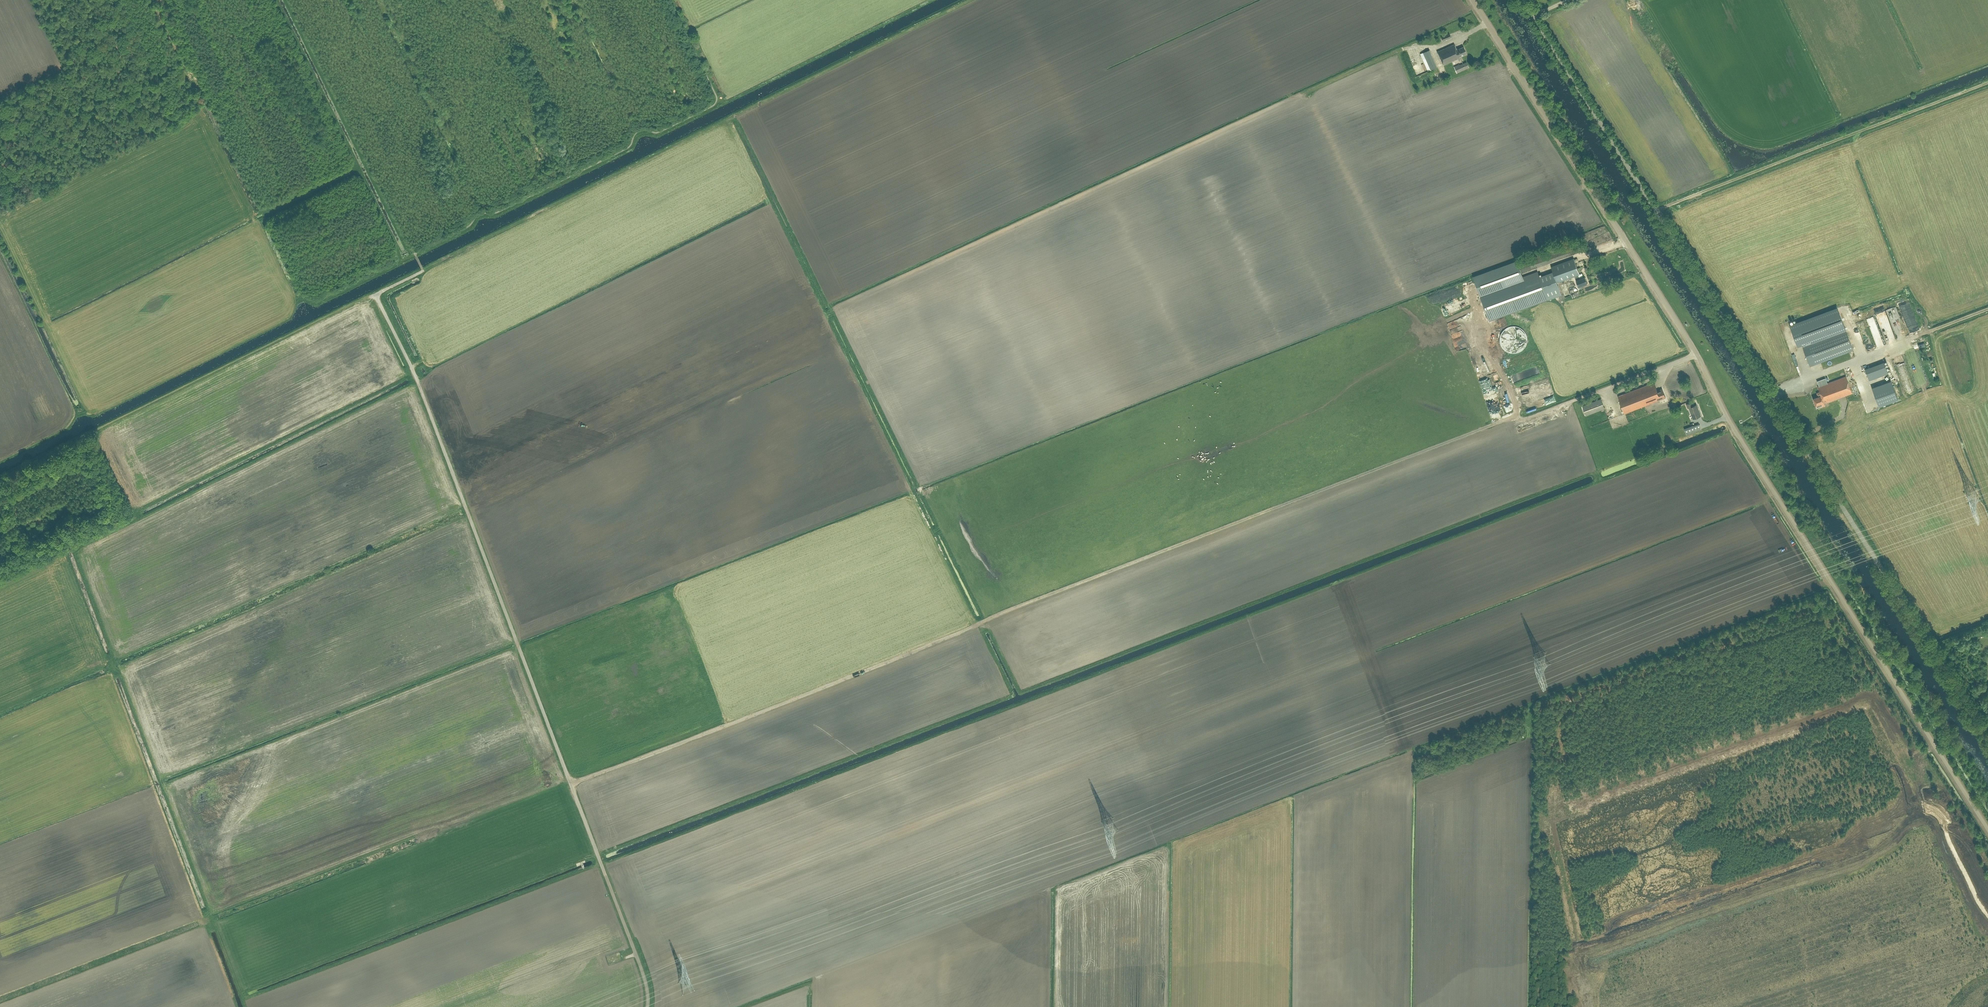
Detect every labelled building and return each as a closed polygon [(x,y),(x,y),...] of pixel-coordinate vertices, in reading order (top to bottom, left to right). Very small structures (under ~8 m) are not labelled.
[(1456,49),(1454,44),(1437,52),(1443,65),(1460,57),(1459,56),(1466,53),(1463,46),(1458,49),(1457,48),(1456,49)] [(1465,69),(1463,64),(1460,65),(1459,64),(1454,67),(1456,73),(1465,69)] [(1473,276),(1490,321),(1562,295),(1557,282),(1575,276),(1576,280),(1578,286),(1587,283),(1585,277),(1584,277),(1580,279),(1578,274),(1580,274),(1574,258),(1551,266),(1553,272),(1540,277),(1538,271),(1523,276),(1517,260),(1473,276)] [(1465,284),(1459,286),(1460,289),(1474,285),(1472,279),(1464,281),(1465,284)] [(1901,326),(1896,308),(1888,311),(1897,339),(1907,336),(1904,325),(1901,326)] [(1865,321),(1858,323),(1862,338),(1865,337),(1868,346),(1872,345),(1865,321)] [(1890,324),(1882,327),(1886,334),(1893,331),(1890,324)] [(1527,340),(1527,339),(1527,338),(1527,337),(1527,336),(1527,335),(1526,335),(1526,334),(1526,333),(1525,333),(1525,332),(1524,331),(1524,330),(1523,330),(1523,329),(1522,329),(1521,328),(1520,328),(1520,327),(1519,327),(1518,327),(1517,327),(1517,326),(1516,326),(1515,326),(1514,326),(1513,326),(1512,326),(1511,326),(1510,326),(1509,327),(1508,327),(1507,327),(1507,328),(1506,328),(1505,329),(1504,329),(1504,330),(1503,330),(1503,331),(1502,332),(1502,333),(1501,333),(1501,334),(1501,335),(1500,335),(1500,336),(1500,337),(1500,338),(1500,339),(1500,340),(1500,341),(1500,342),(1500,343),(1500,344),(1501,344),(1501,345),(1501,346),(1502,347),(1502,348),(1503,348),(1503,349),(1504,349),(1504,350),(1505,350),(1505,351),(1506,351),(1507,352),(1508,352),(1509,353),(1510,353),(1511,353),(1512,353),(1513,353),(1514,353),(1515,353),(1516,353),(1517,353),(1518,353),(1519,352),(1520,352),(1521,351),(1522,351),(1522,350),(1523,350),(1523,349),(1524,349),(1524,348),(1525,348),(1525,347),(1525,346),(1526,346),(1526,345),(1526,344),(1527,344),(1527,343),(1527,342),(1527,341),(1527,340)] [(1853,350),(1845,327),(1802,343),(1810,366),(1853,350)] [(1453,332),(1453,340),(1459,340),(1459,336),(1464,336),(1464,331),(1453,332)] [(1888,373),(1884,362),(1865,369),(1869,380),(1888,373)] [(1852,393),(1846,376),(1818,386),(1820,392),(1818,392),(1817,393),(1818,396),(1813,398),(1816,405),(1817,407),(1821,405),(1821,406),(1825,405),(1824,403),(1852,393)] [(1890,380),(1871,387),(1878,406),(1898,399),(1890,380)] [(1657,390),(1654,382),(1618,396),(1625,413),(1662,399),(1662,398),(1665,397),(1662,389),(1658,390),(1658,389),(1657,390)] [(1604,408),(1601,399),(1582,406),(1586,415),(1604,408)] [(1693,405),(1692,402),(1686,404),(1688,408),(1689,407),(1693,418),(1701,415),(1696,404),(1693,405)] [(1611,418),(1616,415),(1613,409),(1608,411),(1611,418)]
